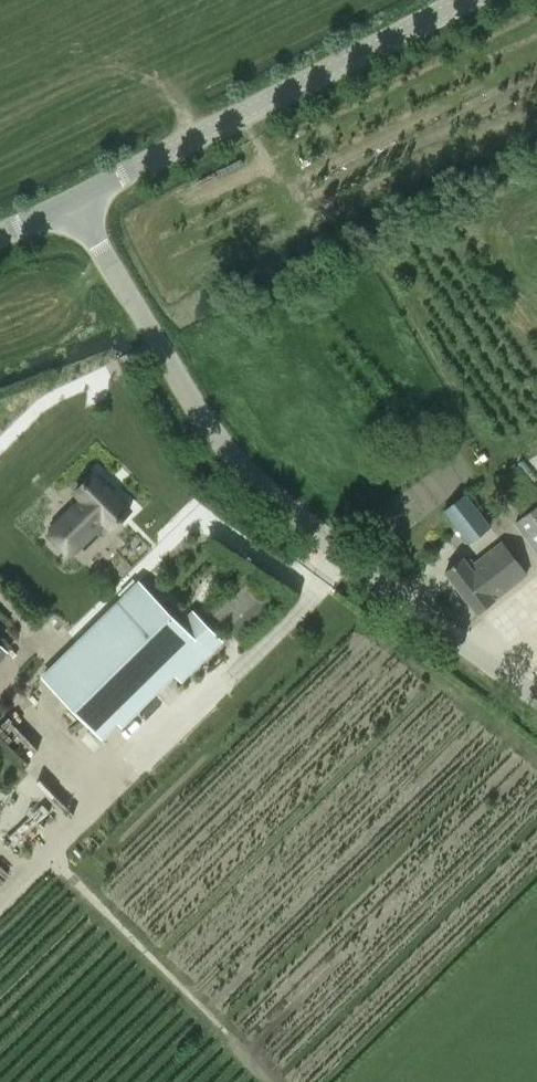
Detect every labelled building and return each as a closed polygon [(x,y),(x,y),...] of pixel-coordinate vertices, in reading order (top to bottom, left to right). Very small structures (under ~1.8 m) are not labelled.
[(82,499),(57,523),(85,551),(101,535),(97,531),(106,523),(112,529),(131,511),(95,473),(76,492),(82,499)] [(466,495),(446,511),(470,542),(491,526),(466,495)] [(522,517),(514,522),(536,553),(536,506),(522,517)] [(478,613),(529,573),(503,541),(472,566),(465,559),(447,573),(478,613)] [(243,645),(282,609),(267,592),(248,571),(209,608),(227,629),(228,628),(243,645)] [(140,582),(44,676),(103,735),(118,720),(122,724),(176,672),(182,678),(221,640),(194,612),(181,625),(140,582)]
